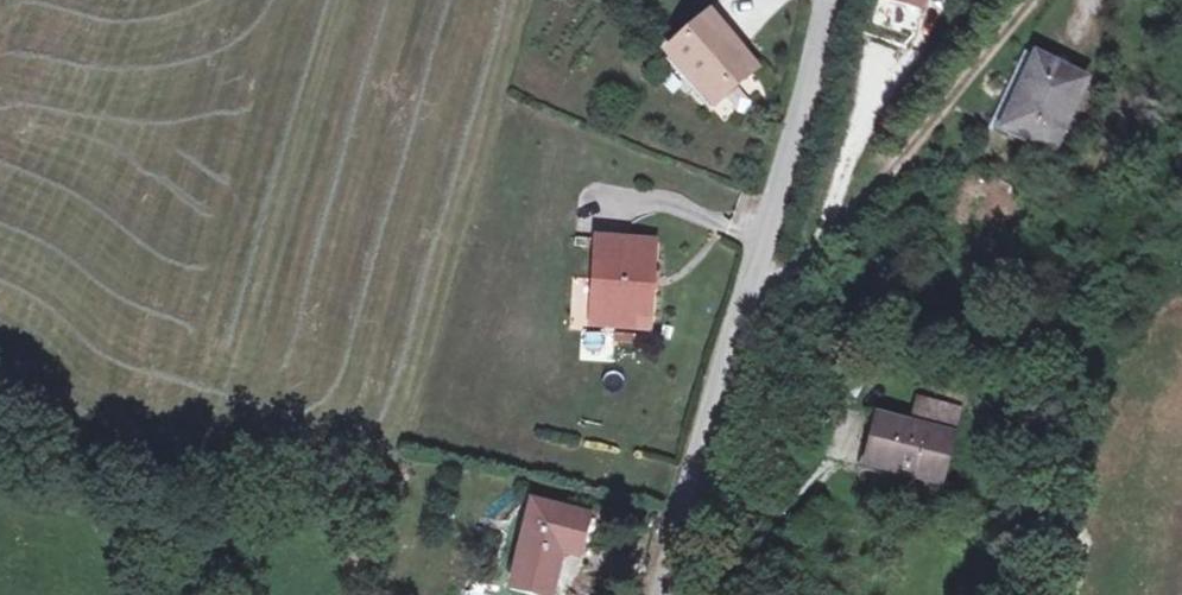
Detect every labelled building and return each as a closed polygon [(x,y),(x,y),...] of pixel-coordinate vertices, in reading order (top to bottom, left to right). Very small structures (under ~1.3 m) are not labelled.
[(757,67),(709,14),(667,51),(715,105),(757,67)] [(1009,132),(1052,152),(1085,80),(1036,57),(1015,101),(1022,104),(1009,132)] [(1009,132),(1022,104),(1015,101),(1002,129),(1009,132)] [(654,243),(597,240),(595,263),(602,263),(600,306),(607,307),(606,325),(633,326),(634,316),(649,317),(654,243)] [(602,263),(595,263),(591,324),(606,325),(607,307),(600,306),(602,263)] [(919,400),(913,425),(953,435),(959,410),(919,400)] [(877,416),(865,463),(941,482),(953,435),(913,425),(877,416)] [(532,503),(511,588),(539,594),(549,594),(561,551),(578,555),(588,517),(532,503)]
